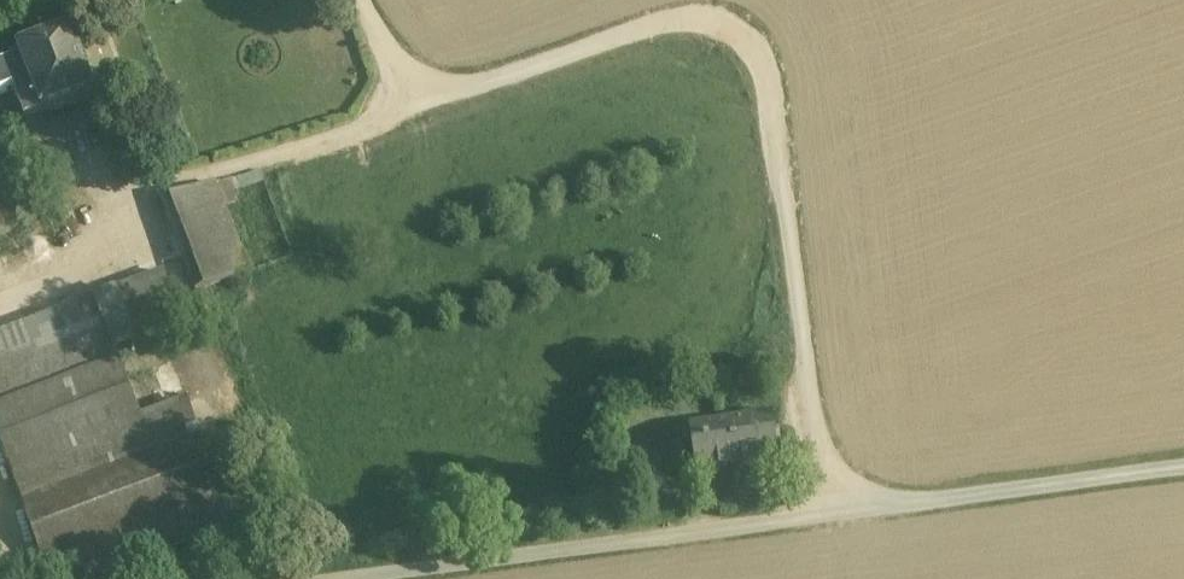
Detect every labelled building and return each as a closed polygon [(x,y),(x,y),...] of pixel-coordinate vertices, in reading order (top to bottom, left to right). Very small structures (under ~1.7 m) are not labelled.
[(71,38),(20,58),(20,59),(32,90),(44,119),(95,99),(71,38)] [(0,74),(0,102),(14,97),(32,90),(20,59),(11,63),(13,69),(0,74)] [(32,90),(14,97),(18,108),(26,127),(44,119),(32,90)] [(242,200),(238,189),(263,181),(259,169),(220,183),(227,205),(242,200)] [(217,186),(162,204),(196,294),(250,273),(217,186)] [(164,274),(117,292),(134,338),(182,320),(164,274)] [(117,292),(94,300),(104,327),(112,347),(113,346),(134,338),(117,292)] [(0,337),(0,368),(104,327),(94,300),(0,337)] [(0,368),(0,451),(44,565),(224,495),(189,403),(141,421),(113,346),(112,347),(104,327),(0,368)] [(172,361),(152,369),(163,398),(183,390),(172,361)] [(772,419),(691,431),(697,475),(778,463),(772,419)] [(44,565),(49,578),(87,578),(234,522),(224,495),(44,565)]
